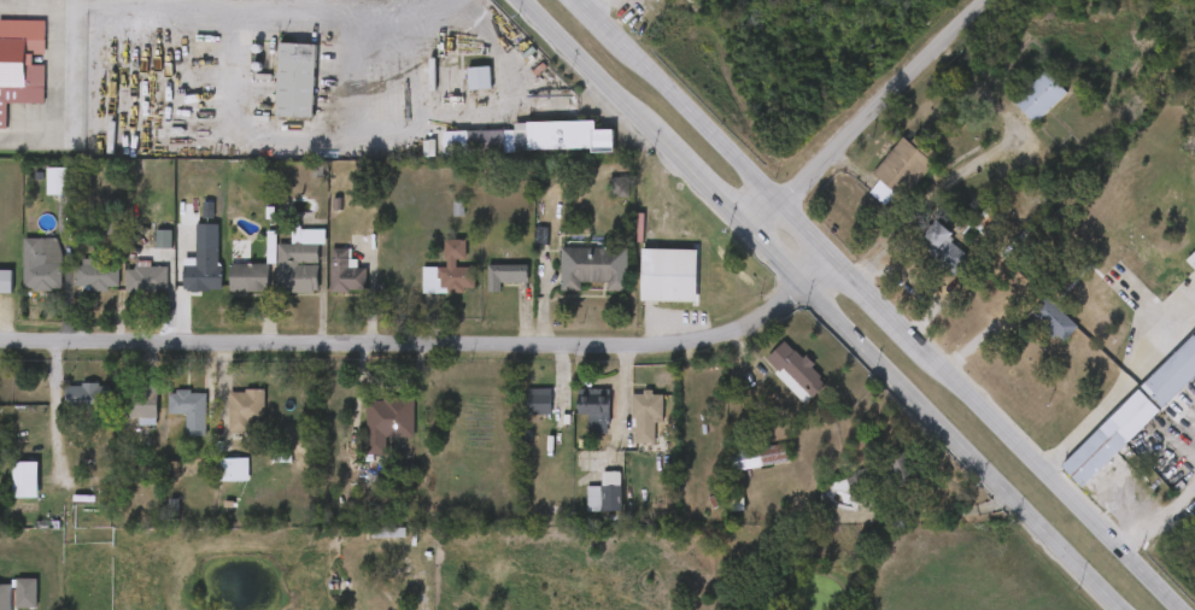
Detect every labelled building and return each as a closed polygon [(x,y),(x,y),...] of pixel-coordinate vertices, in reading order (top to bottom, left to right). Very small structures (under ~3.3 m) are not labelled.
[(7,131),(0,131),(0,39),(28,40),(27,65),(45,66),(45,105),(7,104),(7,131)] [(277,118),(280,45),(317,46),(315,119),(277,118)] [(296,61),(259,60),(257,134),(294,135),(296,61)] [(469,69),(492,68),(492,90),(470,90),(469,69)] [(1014,102),(1045,71),(1066,92),(1035,123),(1014,102)] [(470,84),(448,85),(448,107),(471,106),(470,84)] [(1047,110),(1025,87),(993,118),(1014,141),(1047,110)] [(597,122),(598,130),(615,130),(615,151),(516,152),(516,123),(597,122)] [(874,174),(904,136),(937,162),(907,199),(898,192),(888,206),(871,194),(881,180),(874,174)] [(594,166),(594,147),(575,147),(575,138),(494,139),(494,147),(447,148),(448,168),(594,166)] [(885,149),(852,191),(859,197),(848,210),(870,227),(914,172),(885,149)] [(610,197),(610,180),(627,180),(627,197),(610,197)] [(27,212),(48,211),(47,185),(27,185),(27,212)] [(588,214),(606,214),(607,195),(589,195),(588,214)] [(920,242),(938,223),(971,256),(953,275),(920,242)] [(281,245),(292,246),(292,229),(322,229),(320,293),(280,292),(281,245)] [(898,258),(935,290),(948,275),(928,257),(933,252),(916,237),(898,258)] [(24,239),(61,239),(61,291),(24,291),(24,239)] [(446,268),(445,240),(465,240),(465,265),(475,265),(475,293),(423,294),(423,268),(446,268)] [(221,245),(221,292),(184,292),(184,266),(197,266),(197,245),(221,245)] [(299,260),(304,260),(305,246),(273,246),(273,261),(258,261),(257,309),(298,310),(299,260)] [(1119,260),(1134,246),(1168,280),(1154,295),(1119,260)] [(151,247),(135,247),(135,266),(152,265),(151,247)] [(365,293),(332,293),(332,248),(350,248),(350,268),(365,268),(365,293)] [(581,282),(581,291),(561,291),(561,248),(629,248),(629,292),(608,292),(608,282),(581,282)] [(698,303),(643,301),(643,250),(698,251),(698,303)] [(446,256),(425,256),(425,284),(402,284),(402,311),(446,310),(446,305),(455,305),(455,285),(436,285),(436,276),(446,276),(446,256)] [(200,308),(199,261),(176,262),(176,282),(164,283),(164,309),(200,308)] [(75,289),(75,262),(118,262),(118,289),(75,289)] [(230,262),(270,262),(270,292),(230,292),(230,262)] [(1130,312),(1146,297),(1113,262),(1097,277),(1130,312)] [(310,308),(346,309),(347,285),(328,285),(329,265),(311,265),(310,308)] [(608,266),(541,265),(540,308),(561,308),(561,299),(587,299),(587,308),(608,308),(608,266)] [(125,292),(125,266),(168,266),(168,292),(125,292)] [(502,283),(502,293),(488,293),(488,266),(529,266),(529,283),(502,283)] [(620,318),(678,319),(679,267),(622,266),(620,318)] [(12,293),(0,293),(0,271),(12,271),(12,293)] [(54,302),(71,303),(71,308),(87,309),(88,304),(99,304),(100,278),(55,277),(54,302)] [(148,284),(130,284),(130,278),(120,278),(119,285),(106,285),(105,309),(148,309),(148,284)] [(209,308),(239,309),(239,299),(248,300),(249,281),(210,281),(209,308)] [(509,299),(508,281),(467,282),(468,309),(481,309),(481,300),(509,299)] [(1078,327),(1064,342),(1035,315),(1048,300),(1078,327)] [(1012,328),(1041,359),(1056,345),(1027,313),(1012,328)] [(1148,350),(1142,344),(1133,353),(1148,369),(1185,334),(1175,324),(1148,350)] [(1194,335),(1194,336),(1194,377),(1164,409),(1142,387),(1194,335)] [(771,358),(789,341),(828,385),(812,401),(771,358)] [(785,421),(806,400),(791,386),(793,383),(765,357),(746,376),(757,387),(753,391),(785,421)] [(158,383),(158,422),(118,422),(118,391),(139,391),(139,383),(158,383)] [(111,385),(111,417),(68,417),(69,385),(111,385)] [(551,388),(551,413),(523,413),(523,388),(551,388)] [(1062,468),(1137,389),(1160,411),(1085,488),(1062,468)] [(187,435),(187,415),(169,415),(169,391),(206,391),(206,435),(187,435)] [(230,391),(264,391),(264,432),(230,432),(230,391)] [(663,420),(655,420),(655,442),(633,442),(633,394),(663,393),(663,420)] [(579,415),(579,394),(611,394),(611,434),(588,434),(588,415),(579,415)] [(368,398),(406,399),(405,435),(387,435),(387,456),(367,454),(368,398)] [(46,401),(46,423),(88,424),(89,402),(46,401)] [(137,442),(138,404),(105,403),(105,434),(119,435),(119,442),(137,442)] [(531,431),(530,406),(508,407),(508,432),(531,431)] [(589,406),(557,406),(557,432),(567,431),(568,450),(589,450),(589,406)] [(210,449),(229,448),(229,438),(245,437),(244,407),(209,408),(210,449)] [(149,431),(166,431),(166,453),(186,453),(186,408),(149,409),(149,431)] [(643,435),(643,412),(632,412),(633,410),(614,409),(613,460),(635,461),(635,435),(643,435)] [(730,454),(787,444),(791,462),(732,473),(730,454)] [(248,481),(221,481),(221,458),(248,458),(248,481)] [(39,498),(14,498),(14,462),(39,462),(39,498)] [(768,482),(767,462),(717,465),(718,485),(768,482)] [(587,512),(587,487),(603,487),(603,471),(622,471),(622,512),(587,512)] [(886,500),(890,473),(875,471),(871,497),(886,500)] [(229,498),(228,475),(200,475),(200,498),(229,498)] [(0,479),(0,515),(18,515),(18,479),(0,479)] [(567,528),(602,528),(601,488),(582,489),(582,503),(566,504),(567,528)] [(36,608),(16,608),(16,579),(36,579),(36,608)] [(10,585),(10,609),(0,609),(0,585),(10,585)]
